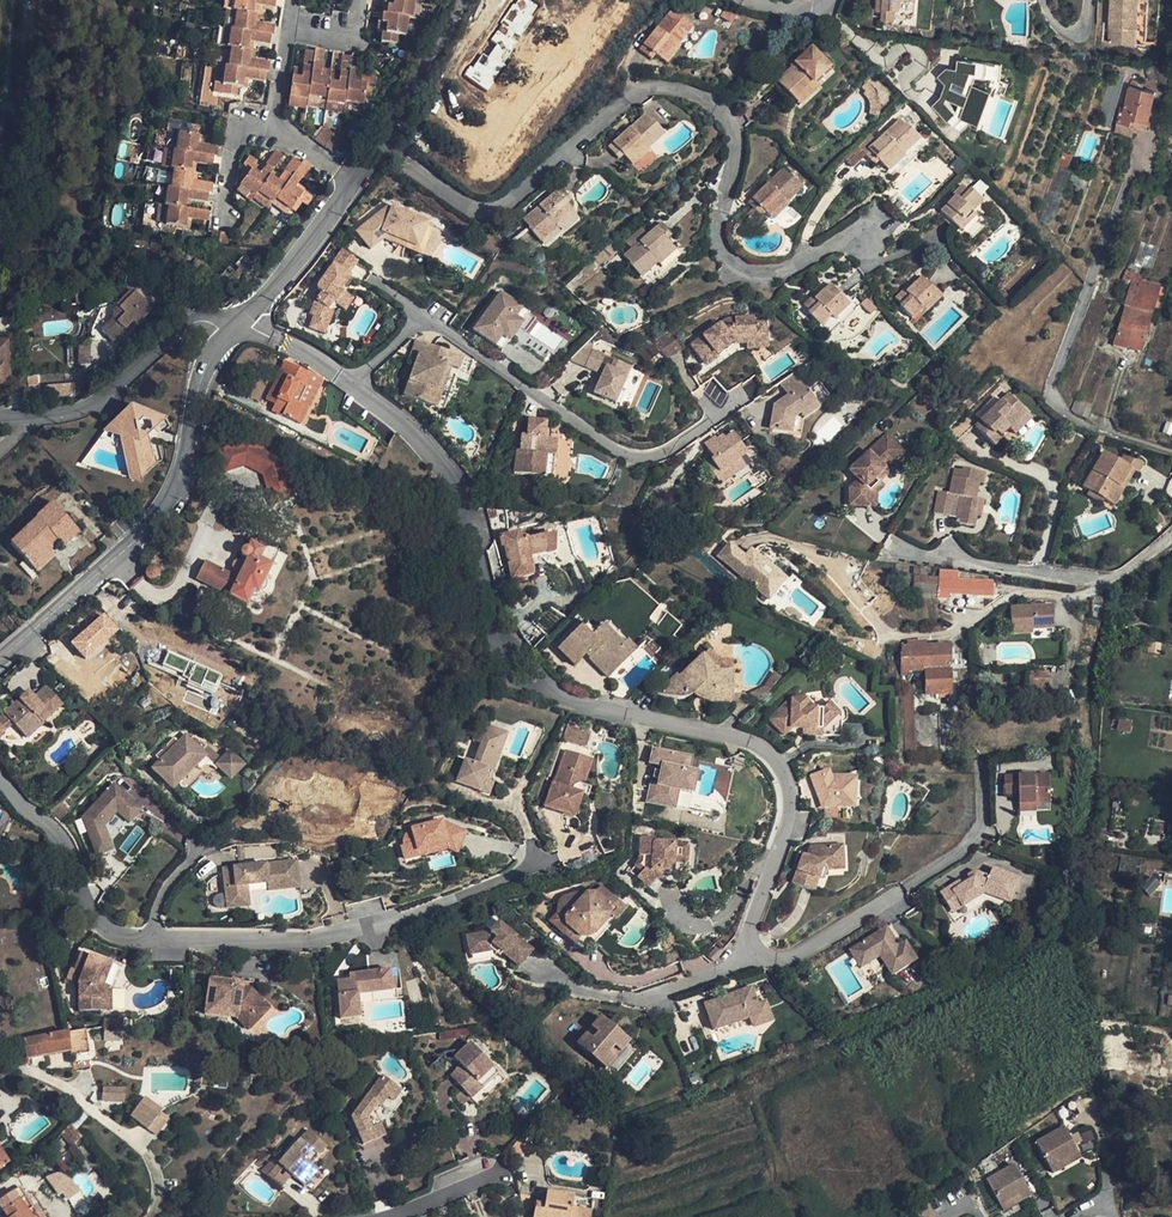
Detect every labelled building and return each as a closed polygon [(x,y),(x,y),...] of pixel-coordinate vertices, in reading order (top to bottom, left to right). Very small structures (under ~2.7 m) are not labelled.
[(223,10),(228,11),(230,0),(222,0),(221,10),(223,10)] [(228,11),(232,12),(245,14),(247,6),(252,6),(269,8),(271,0),(230,0),(228,11)] [(379,12),(406,17),(408,17),(411,0),(381,0),(379,12)] [(482,41),(494,46),(498,38),(501,40),(510,22),(506,20),(516,0),(501,0),(482,41)] [(877,11),(884,11),(883,19),(901,21),(901,14),(914,15),(915,0),(878,0),(877,11)] [(1109,43),(1146,45),(1148,0),(1112,0),(1109,43)] [(223,10),(220,29),(226,30),(230,31),(232,12),(228,11),(223,10)] [(738,15),(731,10),(728,15),(735,20),(738,15)] [(724,11),(720,16),(731,24),(735,20),(728,15),(724,11)] [(245,14),(232,12),(230,31),(266,36),(269,37),(270,27),(253,25),(247,24),(249,14),(245,14)] [(378,31),(377,41),(394,44),(396,34),(404,35),(406,17),(379,12),(376,12),(373,31),(378,31)] [(658,28),(640,50),(651,59),(655,54),(666,63),(680,45),(679,44),(692,27),(679,16),(678,17),(671,12),(660,24),(663,26),(660,30),(658,28)] [(226,30),(224,48),(227,49),(240,51),(242,42),(247,42),(265,45),(266,36),(230,31),(226,30)] [(793,67),(777,81),(794,99),(812,81),(813,83),(830,68),(811,48),(795,63),(797,66),(794,68),(793,67)] [(240,51),(227,49),(225,69),(261,74),(265,74),(266,64),(248,62),(243,61),(244,51),(240,51)] [(317,73),(321,50),(311,49),(311,51),(302,104),(323,108),(328,77),(328,74),(317,73)] [(295,106),(302,107),(302,104),(311,51),(302,50),(299,71),(298,78),(289,77),(285,104),(295,106)] [(361,77),(356,75),(359,55),(349,54),(348,57),(340,110),(358,113),(360,97),(369,98),(370,91),(373,91),(375,79),(365,77),(361,77)] [(348,57),(339,56),(336,77),(328,77),(323,108),(340,110),(348,57)] [(987,62),(958,59),(957,70),(950,69),(942,78),(947,84),(942,98),(941,97),(933,105),(961,134),(969,125),(978,128),(992,92),(973,85),(976,78),(985,79),(987,62)] [(221,68),(218,94),(233,96),(234,88),(240,88),(241,80),(246,80),(261,82),(261,74),(225,69),(221,68)] [(299,71),(290,70),(289,77),(298,78),(299,71)] [(1131,80),(1130,86),(1143,89),(1145,83),(1131,80)] [(812,81),(794,99),(800,105),(819,87),(814,82),(813,83),(812,81)] [(874,92),(866,82),(861,87),(862,88),(865,91),(866,91),(873,99),(877,98),(874,92)] [(1156,92),(1130,86),(1124,111),(1120,111),(1117,123),(1131,126),(1132,120),(1149,123),(1156,92)] [(926,101),(931,105),(941,95),(936,90),(926,101)] [(873,99),(866,91),(863,93),(869,101),(869,108),(869,115),(878,116),(879,111),(879,104),(877,98),(873,99)] [(646,114),(609,147),(618,159),(623,155),(629,162),(646,146),(648,149),(665,133),(653,120),(652,121),(646,114)] [(1131,126),(1147,129),(1149,123),(1132,120),(1131,126)] [(211,156),(214,156),(215,147),(198,144),(193,144),(194,134),(189,134),(191,124),(176,122),(173,151),(211,156)] [(1117,123),(1115,132),(1128,135),(1130,126),(1117,123)] [(319,142),(327,131),(320,126),(313,138),(319,142)] [(327,131),(319,142),(326,147),(335,136),(327,131)] [(852,167),(865,155),(864,154),(878,141),(872,135),(845,161),(852,167)] [(761,146),(775,160),(782,153),(768,139),(761,146)] [(646,146),(629,162),(632,165),(650,150),(648,149),(646,146)] [(169,150),(166,168),(170,168),(186,171),(187,162),(193,163),(210,165),(211,156),(173,151),(169,150)] [(238,183),(253,195),(257,189),(267,175),(271,170),(281,156),(274,151),(273,150),(259,168),(256,173),(249,168),(253,163),(254,161),(247,155),(241,162),(245,164),(239,171),(244,175),(238,183)] [(267,175),(257,189),(271,201),(276,195),(300,162),(290,155),(276,174),(273,179),(267,175)] [(276,195),(289,205),(299,192),(292,187),(296,183),(310,164),(302,158),(300,162),(276,195)] [(259,168),(253,163),(249,168),(256,173),(259,168)] [(186,171),(170,168),(168,182),(167,187),(206,192),(209,193),(211,183),(193,181),(188,180),(189,171),(186,171)] [(768,183),(748,203),(753,209),(758,214),(762,209),(766,213),(769,216),(784,201),(786,203),(787,202),(803,186),(790,174),(790,175),(783,169),(771,180),(773,182),(770,185),(768,183)] [(273,179),(276,174),(271,170),(267,175),(273,179)] [(956,196),(941,211),(960,231),(976,216),(972,212),(983,201),(979,198),(987,190),(979,181),(969,192),(962,185),(953,194),(956,196)] [(292,187),(299,192),(302,188),(296,183),(292,187)] [(164,187),(162,204),(165,204),(181,206),(182,197),(188,198),(204,200),(206,192),(167,187),(164,187)] [(536,210),(524,221),(530,228),(529,229),(540,241),(558,227),(556,224),(573,210),(566,203),(571,199),(561,189),(540,207),(541,209),(538,212),(536,210)] [(773,220),(789,203),(787,202),(786,203),(784,201),(769,216),(773,220)] [(181,206),(165,204),(163,223),(182,225),(183,215),(189,216),(206,218),(207,210),(187,207),(181,206)] [(387,207),(357,231),(371,249),(384,238),(387,240),(433,259),(451,235),(434,224),(404,211),(403,214),(387,207)] [(758,214),(753,209),(747,215),(749,217),(747,219),(756,229),(765,220),(762,217),(766,213),(762,209),(758,214)] [(576,214),(573,210),(556,224),(558,227),(557,228),(558,229),(576,214)] [(517,221),(502,234),(505,239),(521,225),(517,221)] [(632,250),(624,256),(630,263),(629,264),(640,277),(657,262),(659,261),(656,259),(672,245),(666,238),(671,234),(661,224),(649,235),(640,243),(642,245),(638,248),(636,246),(632,250)] [(643,228),(626,242),(632,250),(636,246),(640,243),(649,235),(643,228)] [(611,242),(589,262),(596,271),(618,251),(611,242)] [(676,249),(672,245),(656,259),(659,261),(657,262),(659,264),(676,249)] [(310,327),(324,333),(329,321),(324,319),(328,310),(334,301),(336,303),(343,293),(340,291),(350,276),(348,275),(358,261),(343,251),(316,289),(321,292),(315,302),(310,315),(314,316),(310,327)] [(230,293),(260,261),(242,256),(235,264),(238,268),(234,273),(228,267),(216,280),(230,293)] [(594,268),(589,262),(562,284),(568,289),(594,268)] [(1122,280),(1131,283),(1132,280),(1139,282),(1142,276),(1126,270),(1122,280)] [(942,297),(922,276),(907,290),(905,288),(896,297),(903,303),(900,306),(914,319),(924,309),(927,313),(942,297)] [(1132,280),(1124,305),(1126,305),(1113,345),(1140,352),(1159,287),(1132,280)] [(799,310),(799,314),(804,319),(808,314),(829,335),(840,325),(834,319),(850,304),(830,284),(815,299),(813,297),(799,310)] [(501,290),(472,330),(495,347),(524,306),(501,290)] [(112,319),(101,331),(112,343),(132,322),(136,326),(152,309),(133,292),(118,308),(116,307),(112,312),(112,319)] [(352,299),(343,293),(336,303),(345,309),(352,299)] [(74,296),(75,306),(88,306),(88,296),(74,296)] [(834,319),(840,325),(859,307),(853,301),(850,304),(834,319)] [(524,306),(495,347),(502,351),(530,311),(524,306)] [(720,323),(692,344),(704,361),(716,353),(717,355),(737,342),(747,341),(747,342),(756,342),(755,337),(766,336),(765,323),(754,323),(754,317),(734,318),(735,325),(729,326),(724,329),(720,323)] [(670,333),(655,344),(666,358),(681,348),(670,333)] [(745,341),(746,349),(767,348),(766,336),(755,337),(756,342),(747,342),(747,341),(745,341)] [(474,361),(416,340),(410,358),(416,361),(414,369),(409,380),(404,396),(444,410),(458,370),(469,374),(474,361)] [(2,385),(2,381),(8,380),(6,341),(0,342),(0,385),(2,385)] [(646,361),(658,351),(651,342),(639,352),(646,361)] [(90,347),(77,346),(78,364),(90,364),(90,347)] [(592,349),(585,346),(571,360),(585,366),(592,349)] [(592,349),(585,366),(597,372),(603,374),(601,377),(594,393),(614,402),(630,366),(592,349)] [(322,381),(285,363),(278,375),(287,380),(274,405),(272,410),(296,423),(303,406),(309,408),(309,409),(323,382),(322,381)] [(409,380),(414,369),(407,366),(403,378),(409,380)] [(797,374),(780,386),(787,396),(792,393),(795,398),(807,389),(797,374)] [(274,405),(287,380),(278,375),(266,401),(274,405)] [(820,381),(807,389),(819,406),(831,397),(820,381)] [(69,383),(46,386),(47,396),(70,394),(69,383)] [(772,417),(769,432),(791,436),(792,433),(798,434),(800,424),(802,424),(803,419),(820,408),(819,406),(807,389),(795,398),(792,393),(787,396),(778,403),(772,417)] [(1027,413),(1009,394),(975,426),(994,445),(1002,438),(1001,437),(996,431),(1004,423),(1009,429),(1010,429),(1027,413)] [(309,408),(303,406),(296,423),(301,425),(309,408)] [(156,463),(155,457),(152,456),(147,435),(166,417),(131,407),(104,432),(120,436),(129,439),(125,443),(134,480),(143,482),(141,477),(156,463)] [(1032,418),(1027,413),(1010,429),(1014,434),(1032,418)] [(517,450),(514,473),(543,477),(546,455),(555,456),(557,439),(544,437),(546,422),(529,420),(527,436),(531,436),(529,452),(520,451),(517,450)] [(1001,437),(1009,429),(1004,423),(996,431),(1001,437)] [(733,432),(719,442),(716,439),(715,437),(704,445),(713,458),(705,463),(718,481),(736,469),(732,464),(748,453),(733,432)] [(527,436),(522,435),(520,451),(529,452),(531,436),(527,436)] [(850,488),(849,506),(870,507),(870,491),(878,483),(888,473),(885,469),(903,451),(887,435),(849,470),(858,480),(850,488)] [(134,480),(125,443),(129,439),(120,436),(130,479),(134,480)] [(247,443),(217,452),(224,473),(245,467),(262,476),(268,497),(289,490),(280,461),(247,443)] [(1104,453),(1083,487),(1091,492),(1094,488),(1104,494),(1101,498),(1113,506),(1123,489),(1119,486),(1130,469),(1137,473),(1143,464),(1127,454),(1121,463),(1119,462),(1104,453)] [(552,478),(555,456),(546,455),(543,477),(552,478)] [(736,469),(720,480),(722,483),(747,467),(740,458),(732,464),(736,469)] [(938,491),(934,514),(949,517),(950,515),(955,516),(954,518),(955,518),(955,520),(956,523),(974,527),(976,516),(974,516),(977,499),(975,498),(978,484),(982,485),(984,473),(971,471),(972,470),(963,468),(962,471),(954,469),(949,493),(938,491)] [(1130,469),(1119,486),(1123,489),(1134,471),(1130,469)] [(870,507),(876,507),(876,494),(882,486),(878,483),(870,491),(870,507)] [(1104,494),(1094,488),(1091,492),(1101,498),(1104,494)] [(292,499),(289,490),(268,497),(271,505),(292,499)] [(974,516),(976,516),(980,517),(983,500),(977,499),(974,516)] [(115,509),(127,520),(134,513),(122,502),(115,509)] [(659,504),(650,502),(645,512),(655,513),(659,504)] [(22,533),(10,545),(32,568),(50,551),(46,547),(55,539),(59,543),(63,548),(79,533),(52,504),(38,517),(42,521),(26,537),(22,533)] [(108,517),(120,527),(127,520),(115,509),(108,517)] [(36,520),(22,533),(26,537),(42,521),(38,517),(36,519),(36,520)] [(511,581),(532,576),(528,558),(556,552),(556,533),(518,541),(517,533),(499,537),(501,547),(503,546),(511,581)] [(46,547),(50,551),(59,543),(55,539),(46,547)] [(234,577),(205,563),(196,580),(229,597),(228,598),(246,606),(253,592),(257,594),(258,593),(261,592),(264,590),(266,588),(266,585),(266,582),(264,580),(278,552),(253,540),(247,550),(244,550),(242,551),(241,553),(241,555),(241,557),(243,559),(240,565),(242,566),(239,572),(236,571),(234,577)] [(729,543),(718,557),(769,599),(780,586),(758,568),(764,561),(750,549),(745,556),(729,543)] [(50,551),(32,568),(36,573),(54,556),(50,551)] [(241,562),(238,561),(234,562),(232,564),(231,566),(231,568),(232,570),(233,572),(235,574),(236,571),(239,572),(242,566),(240,565),(241,562)] [(786,579),(764,561),(758,568),(780,586),(786,579)] [(147,570),(146,573),(146,576),(147,578),(149,580),(152,581),(155,580),(157,579),(158,576),(158,573),(158,571),(156,569),(154,568),(151,568),(149,569),(147,570)] [(939,571),(937,596),(948,597),(948,592),(992,596),(992,583),(957,580),(958,573),(939,571)] [(939,578),(914,575),(912,594),(937,596),(939,578)] [(1009,607),(1010,635),(1032,634),(1032,630),(1053,629),(1053,606),(1009,607)] [(20,627),(9,617),(3,622),(12,636),(21,629),(20,627)] [(609,622),(605,626),(623,644),(627,640),(609,622)] [(96,642),(105,634),(96,623),(80,636),(83,640),(73,648),(82,658),(98,645),(96,642)] [(581,626),(558,649),(574,666),(585,655),(608,678),(633,654),(603,624),(591,636),(583,628),(581,626)] [(587,624),(583,628),(591,636),(595,632),(587,624)] [(623,644),(633,654),(637,650),(627,640),(623,644)] [(905,671),(925,670),(949,669),(948,647),(924,647),(924,642),(907,643),(907,648),(902,648),(901,654),(900,654),(901,675),(905,675),(905,671)] [(98,645),(82,658),(89,667),(105,653),(98,645)] [(220,674),(169,651),(164,663),(184,672),(182,675),(189,678),(188,680),(200,686),(203,679),(215,685),(220,674)] [(707,652),(701,658),(717,673),(718,662),(707,652)] [(677,676),(656,696),(682,699),(684,699),(689,697),(692,695),(700,700),(709,703),(730,704),(732,674),(717,673),(701,658),(679,679),(677,676)] [(717,673),(732,674),(732,663),(718,662),(717,673)] [(949,669),(925,670),(926,695),(950,694),(949,669)] [(1029,671),(1028,690),(1047,691),(1048,672),(1029,671)] [(763,688),(770,691),(780,679),(772,673),(763,688)] [(212,691),(215,685),(203,679),(200,686),(212,691)] [(35,700),(48,688),(46,687),(33,698),(35,700)] [(42,723),(62,705),(48,688),(35,700),(33,698),(28,692),(4,714),(11,722),(26,739),(42,724),(42,723)] [(749,694),(758,702),(770,691),(763,688),(749,694)] [(144,708),(151,701),(145,696),(138,702),(144,708)] [(806,699),(790,699),(769,719),(784,735),(790,729),(790,728),(804,728),(822,729),(821,736),(841,737),(842,718),(828,703),(822,708),(805,708),(806,699)] [(915,755),(940,754),(939,712),(914,713),(915,755)] [(4,714),(0,718),(0,728),(2,730),(11,722),(4,714)] [(1131,723),(1120,721),(1117,730),(1130,733),(1131,723)] [(506,734),(479,723),(473,741),(481,744),(474,764),(460,759),(452,780),(488,794),(492,783),(488,782),(506,734)] [(573,743),(577,731),(566,727),(562,740),(573,743)] [(585,747),(589,735),(577,731),(573,743),(585,747)] [(196,764),(206,754),(202,750),(207,745),(202,740),(193,735),(190,739),(186,735),(179,742),(174,737),(167,745),(167,747),(170,750),(167,754),(163,750),(161,750),(156,756),(160,761),(153,768),(173,787),(196,764)] [(161,747),(161,749),(161,750),(163,750),(167,754),(170,750),(167,747),(167,745),(165,744),(162,746),(161,747)] [(221,759),(207,745),(202,750),(206,754),(196,764),(201,769),(204,767),(208,765),(212,766),(214,767),(216,769),(219,766),(217,764),(221,759)] [(219,766),(231,778),(244,764),(230,750),(221,759),(217,764),(219,766)] [(592,759),(566,750),(554,784),(552,784),(544,807),(573,817),(582,794),(580,793),(583,785),(592,759)] [(688,771),(691,758),(653,750),(650,763),(662,766),(661,772),(659,779),(658,785),(651,784),(647,802),(674,808),(678,790),(683,791),(688,771)] [(828,770),(810,777),(821,810),(831,807),(854,809),(856,777),(830,776),(828,770)] [(688,771),(683,791),(692,793),(696,773),(688,771)] [(1050,799),(1050,776),(1005,777),(1005,795),(1019,795),(1019,805),(1036,804),(1036,800),(1050,799)] [(114,784),(83,817),(83,818),(89,835),(96,853),(97,855),(113,849),(104,826),(117,811),(129,823),(142,809),(114,784)] [(580,793),(582,794),(588,796),(591,787),(583,785),(580,793)] [(62,803),(51,814),(58,822),(69,811),(62,803)] [(83,818),(74,821),(81,838),(89,835),(83,818)] [(466,832),(442,821),(412,828),(412,831),(411,831),(407,833),(404,838),(404,841),(404,845),(402,846),(405,859),(419,855),(418,850),(447,843),(446,836),(460,844),(466,832)] [(96,853),(89,835),(81,838),(88,855),(96,853)] [(446,836),(448,848),(456,852),(460,844),(446,836)] [(638,879),(648,888),(657,877),(659,878),(662,877),(663,875),(663,870),(672,871),(673,862),(686,863),(688,844),(655,841),(655,838),(641,837),(639,860),(637,863),(645,870),(638,879)] [(418,850),(419,855),(448,848),(447,843),(418,850)] [(793,884),(813,891),(823,863),(843,862),(842,846),(811,847),(807,858),(803,856),(793,884)] [(15,863),(18,852),(11,850),(7,860),(15,863)] [(15,863),(24,873),(33,865),(26,856),(18,852),(15,863)] [(293,860),(231,868),(233,876),(225,877),(226,882),(221,883),(221,886),(224,886),(225,894),(245,892),(244,885),(264,883),(265,890),(297,886),(293,860)] [(823,863),(818,878),(824,880),(827,870),(823,863)] [(1109,877),(1111,865),(1102,864),(1100,875),(1109,877)] [(231,868),(219,869),(221,883),(226,882),(225,877),(233,876),(231,868)] [(960,881),(940,893),(953,913),(985,894),(1011,904),(1021,880),(993,869),(989,877),(975,872),(975,878),(970,881),(963,885),(960,881)] [(614,899),(600,886),(594,893),(584,893),(583,892),(563,897),(560,901),(557,913),(550,921),(581,949),(590,940),(594,943),(615,919),(604,909),(614,899)] [(225,894),(222,895),(224,908),(246,906),(245,892),(225,894)] [(625,909),(614,899),(604,909),(615,919),(625,909)] [(499,921),(490,931),(467,936),(470,948),(492,943),(519,966),(532,950),(499,921)] [(861,942),(872,961),(884,955),(894,973),(919,959),(909,940),(902,944),(891,926),(861,942)] [(872,961),(861,942),(853,946),(864,965),(872,961)] [(502,952),(492,943),(470,948),(471,954),(492,950),(499,956),(502,952)] [(707,956),(713,961),(722,952),(716,946),(707,956)] [(102,1011),(102,987),(110,965),(81,954),(75,970),(76,970),(82,973),(78,983),(78,984),(79,1011),(102,1011)] [(118,968),(110,965),(102,987),(110,988),(118,968)] [(82,973),(76,970),(71,982),(78,984),(78,983),(82,973)] [(389,970),(348,975),(349,981),(336,982),(340,1019),(359,1017),(357,994),(392,990),(389,970)] [(231,983),(209,980),(205,1014),(226,1017),(227,1010),(246,1013),(250,1017),(264,1003),(250,990),(241,989),(231,987),(231,983)] [(110,988),(102,987),(102,1011),(110,1011),(110,988)] [(751,988),(704,1004),(714,1030),(760,1014),(751,988)] [(757,1005),(760,1014),(750,1017),(754,1027),(772,1020),(766,1001),(757,1005)] [(269,1009),(264,1003),(250,1017),(242,1024),(247,1030),(269,1009)] [(227,1010),(226,1017),(226,1018),(237,1019),(242,1024),(250,1017),(246,1013),(227,1010)] [(576,1045),(605,1069),(629,1041),(601,1016),(576,1045)] [(103,1033),(123,1033),(123,1020),(103,1019),(103,1030),(103,1033)] [(89,1053),(85,1031),(25,1041),(27,1057),(70,1050),(71,1056),(89,1053)] [(103,1033),(103,1042),(120,1042),(120,1033),(103,1033)] [(492,1068),(469,1044),(454,1059),(461,1066),(450,1076),(478,1106),(503,1081),(491,1069),(492,1068)] [(216,1071),(213,1088),(226,1090),(229,1073),(216,1071)] [(1119,1071),(1110,1072),(1111,1087),(1121,1086),(1119,1071)] [(20,1083),(10,1075),(5,1082),(14,1090),(20,1083)] [(381,1076),(351,1117),(363,1145),(385,1135),(375,1113),(388,1097),(395,1086),(381,1076)] [(401,1091),(395,1086),(388,1097),(394,1101),(401,1091)] [(125,1089),(102,1088),(101,1101),(124,1102),(125,1089)] [(470,1098),(463,1090),(455,1097),(461,1106),(470,1098)] [(44,1104),(48,1100),(44,1095),(40,1099),(44,1104)] [(144,1098),(131,1116),(155,1134),(164,1122),(157,1117),(161,1111),(144,1098)] [(77,1142),(82,1138),(70,1125),(66,1130),(77,1142)] [(1065,1128),(1037,1144),(1053,1174),(1063,1169),(1060,1163),(1078,1153),(1075,1146),(1070,1138),(1065,1128)] [(308,1130),(267,1176),(280,1188),(292,1175),(304,1186),(319,1170),(311,1163),(318,1156),(326,1146),(308,1130)] [(1075,1146),(1079,1144),(1075,1136),(1070,1138),(1075,1146)] [(506,1153),(514,1160),(533,1151),(519,1139),(506,1153)] [(326,1146),(318,1156),(320,1158),(329,1148),(326,1146)] [(69,1150),(58,1158),(54,1161),(63,1174),(79,1163),(69,1150)] [(1081,1159),(1078,1153),(1060,1163),(1063,1169),(1081,1159)] [(1031,1196),(1015,1166),(1001,1173),(992,1157),(979,1167),(986,1181),(1000,1206),(1018,1196),(1021,1201),(1031,1196)] [(319,1170),(304,1186),(310,1191),(324,1175),(319,1170)] [(4,1211),(26,1196),(20,1187),(0,1201),(0,1205),(4,1211)] [(533,1216),(589,1216),(590,1212),(571,1209),(573,1197),(546,1192),(544,1204),(536,1202),(533,1216)] [(26,1196),(4,1211),(8,1216),(40,1216),(26,1196)] [(1018,1196),(1000,1206),(1003,1211),(1021,1201),(1018,1196)] [(927,1202),(915,1213),(917,1216),(936,1216),(927,1202)]
